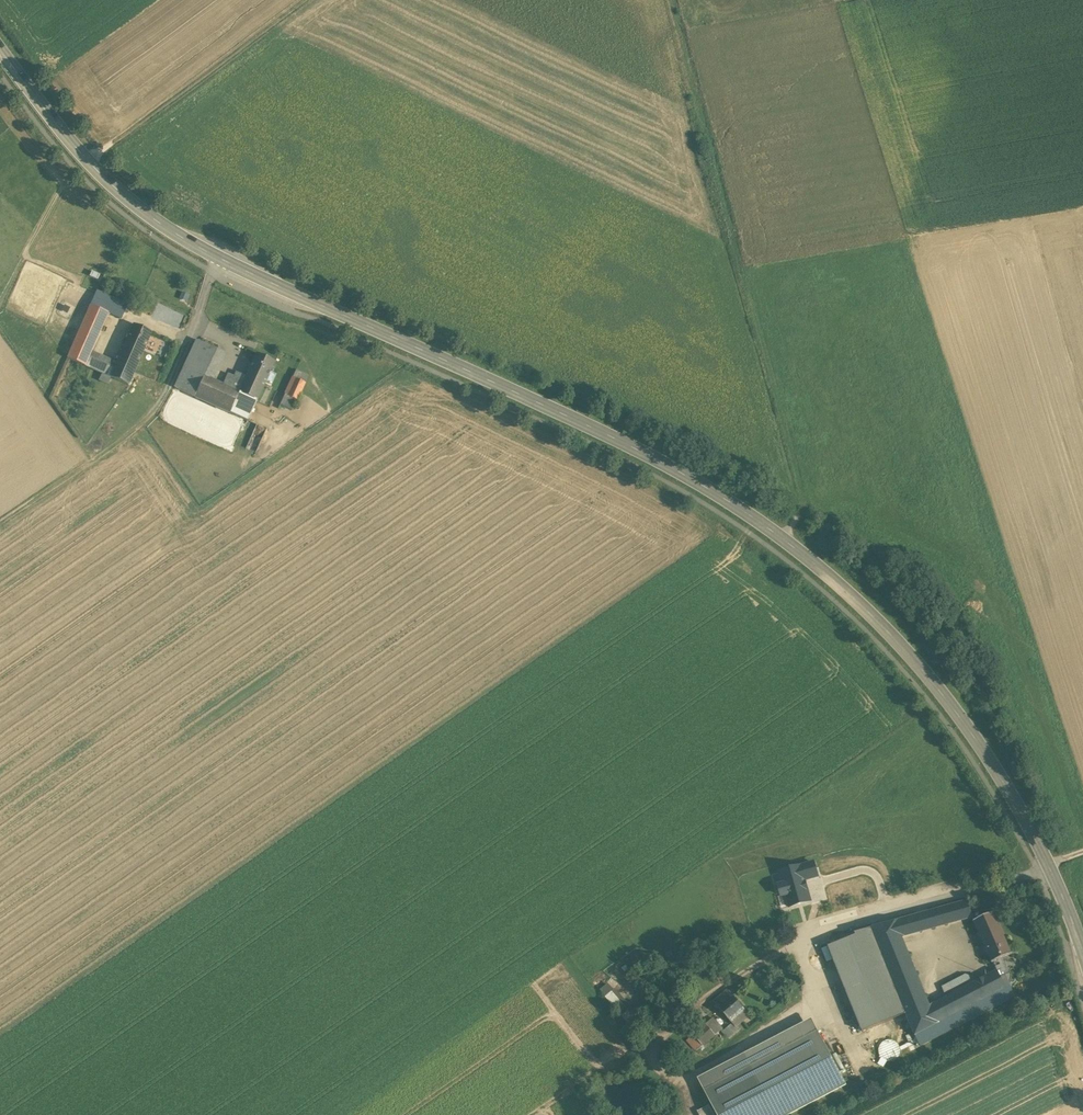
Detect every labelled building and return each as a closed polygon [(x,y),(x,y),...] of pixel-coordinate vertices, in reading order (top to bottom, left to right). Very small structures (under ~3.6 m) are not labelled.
[(95,293),(90,305),(108,313),(107,315),(120,320),(126,307),(95,293)] [(66,357),(85,366),(91,351),(107,315),(108,313),(90,305),(66,357)] [(132,323),(123,343),(143,352),(152,332),(132,323)] [(225,354),(196,340),(184,368),(204,377),(213,381),(225,354)] [(143,352),(123,343),(115,361),(109,376),(129,385),(143,352)] [(109,376),(115,361),(91,351),(85,366),(109,376)] [(275,362),(256,354),(249,370),(267,378),(275,362)] [(184,368),(174,388),(195,397),(204,377),(184,368)] [(213,381),(204,377),(195,397),(247,421),(267,378),(249,370),(245,378),(236,374),(235,378),(228,375),(223,386),(213,381)] [(296,371),(280,405),(292,411),(308,376),(296,371)] [(786,895),(790,907),(810,901),(804,880),(818,876),(813,863),(780,873),(783,884),(778,886),(782,896),(786,895)] [(967,901),(928,912),(932,929),(971,917),(973,915),(967,901)] [(928,912),(918,915),(922,931),(932,929),(928,912)] [(1013,955),(994,912),(973,921),(992,964),(1013,955)] [(918,915),(894,922),(900,938),(922,931),(918,915)] [(900,938),(894,922),(855,933),(856,935),(869,969),(885,963),(905,1013),(914,1036),(935,1025),(928,1007),(900,938)] [(869,969),(856,935),(829,946),(865,1031),(905,1013),(885,963),(869,969)] [(638,947),(624,958),(636,972),(650,961),(638,947)] [(947,997),(928,1007),(935,1025),(1005,988),(997,971),(980,980),(947,997)] [(942,987),(947,997),(980,980),(966,975),(942,987)] [(935,1025),(914,1036),(920,1047),(1010,999),(1005,988),(935,1025)] [(608,997),(628,1021),(637,1014),(617,990),(608,997)] [(745,1010),(727,991),(714,1002),(732,1022),(745,1010)] [(750,1016),(745,1010),(732,1022),(732,1023),(737,1028),(750,1016)] [(713,1016),(687,1038),(699,1052),(725,1029),(713,1016)] [(737,1028),(732,1023),(723,1031),(730,1039),(739,1030),(737,1028)] [(704,1091),(717,1114),(785,1114),(845,1083),(817,1031),(704,1091)] [(896,1055),(898,1050),(896,1045),(892,1041),(887,1040),(882,1042),(878,1045),(877,1051),(879,1056),(882,1059),(887,1061),(893,1059),(896,1055)]
